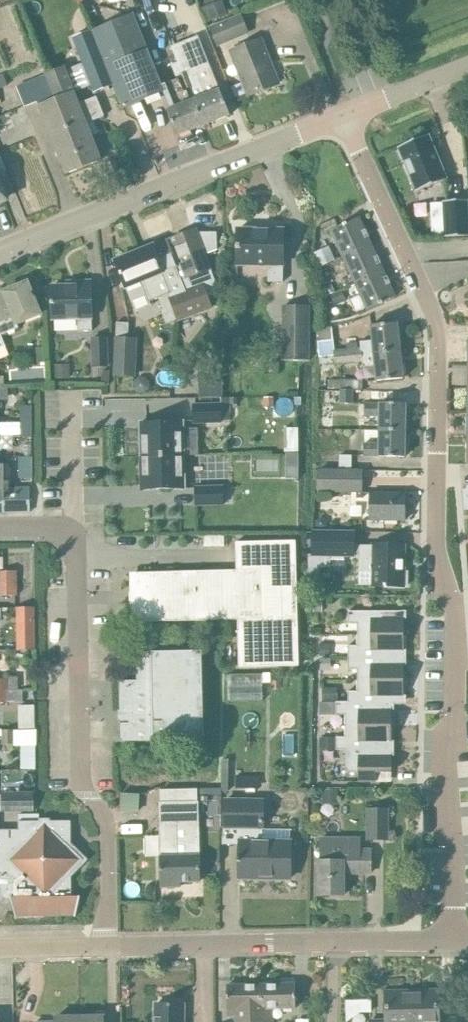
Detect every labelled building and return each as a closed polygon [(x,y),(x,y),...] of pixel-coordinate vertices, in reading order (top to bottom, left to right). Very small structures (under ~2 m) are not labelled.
[(223,0),(219,0),(206,5),(211,20),(228,14),(223,0)] [(217,46),(250,34),(242,13),(209,26),(217,46)] [(132,14),(94,30),(102,51),(107,65),(125,57),(146,49),(132,14)] [(92,89),(114,81),(107,65),(102,51),(94,30),(93,28),(72,37),(82,63),(91,86),(92,89)] [(261,38),(230,51),(248,96),(279,83),(261,38)] [(187,41),(172,47),(179,62),(203,125),(230,114),(220,89),(219,89),(205,94),(197,73),(210,68),(209,64),(202,48),(191,52),(187,41)] [(146,49),(125,57),(107,65),(114,81),(124,107),(162,91),(146,49)] [(167,110),(177,135),(203,125),(179,62),(172,65),(187,102),(167,110)] [(64,65),(46,73),(83,167),(101,160),(86,122),(104,115),(96,96),(79,103),(75,93),(91,86),(82,63),(67,70),(64,65)] [(38,106),(66,174),(83,167),(46,73),(17,85),(26,107),(38,102),(39,105),(38,106)] [(429,135),(399,147),(417,191),(447,179),(429,135)] [(444,201),(445,236),(467,235),(467,203),(467,199),(444,201)] [(331,229),(343,256),(371,243),(359,217),(331,229)] [(169,238),(186,282),(213,273),(205,253),(217,249),(217,231),(197,232),(196,228),(169,238)] [(267,282),(283,282),(284,229),(237,229),(237,264),(267,264),(267,282)] [(155,244),(115,260),(126,288),(131,301),(147,295),(149,302),(157,298),(159,298),(164,309),(162,310),(167,324),(178,320),(213,306),(204,285),(216,280),(213,273),(186,282),(169,238),(155,244)] [(343,256),(355,282),(383,269),(371,243),(343,256)] [(395,296),(383,269),(355,282),(367,309),(395,296)] [(77,318),(78,331),(92,330),(91,281),(75,281),(76,285),(51,286),(52,319),(77,318)] [(0,297),(0,335),(19,327),(16,321),(38,312),(26,285),(6,293),(7,294),(0,297)] [(344,298),(341,290),(331,294),(335,302),(344,298)] [(310,360),(310,304),(281,304),(281,360),(310,360)] [(318,341),(319,358),(400,350),(398,322),(371,325),(372,340),(360,341),(361,349),(334,350),(333,340),(318,341)] [(128,340),(129,324),(116,323),(114,377),(135,378),(137,340),(128,340)] [(108,366),(107,337),(92,338),(93,366),(108,366)] [(375,365),(376,380),(403,378),(400,350),(319,358),(319,364),(362,362),(362,366),(375,365)] [(225,394),(224,369),(198,370),(199,395),(225,394)] [(328,388),(340,388),(353,389),(362,389),(363,380),(340,379),(340,380),(328,380),(328,388)] [(320,402),(353,403),(353,389),(340,388),(340,391),(320,390),(320,402)] [(379,429),(405,429),(406,402),(379,402),(364,402),(363,416),(379,416),(379,429)] [(192,404),(193,425),(222,423),(221,403),(192,404)] [(21,406),(21,421),(32,421),(32,406),(21,406)] [(32,421),(21,421),(21,436),(32,436),(32,421)] [(138,423),(139,455),(185,454),(184,422),(138,423)] [(284,452),(298,452),(298,429),(284,429),(284,452)] [(379,456),(405,457),(405,429),(379,429),(379,442),(363,442),(363,456),(379,456)] [(185,455),(139,455),(141,492),(187,490),(185,455)] [(18,457),(19,477),(32,477),(31,456),(18,457)] [(3,502),(3,512),(30,512),(29,487),(11,487),(10,480),(10,464),(3,464),(0,465),(0,502),(3,502)] [(285,478),(298,478),(298,466),(285,466),(285,478)] [(318,492),(363,492),(363,468),(339,468),(339,469),(318,468),(318,492)] [(225,506),(224,486),(195,487),(196,507),(225,506)] [(370,492),(370,519),(405,520),(405,492),(370,492)] [(314,530),(313,555),(309,555),(309,567),(329,567),(330,555),(353,556),(354,531),(314,530)] [(238,619),(239,666),(299,665),(296,540),(236,541),(236,570),(134,572),(135,621),(238,619)] [(373,571),(373,584),(403,585),(404,545),(374,545),(360,545),(360,571),(373,571)] [(17,583),(17,571),(0,571),(0,583),(17,583)] [(0,583),(0,595),(18,595),(17,583),(0,583)] [(357,635),(404,635),(404,618),(401,618),(401,610),(348,610),(348,623),(357,623),(357,635)] [(15,626),(16,651),(35,651),(34,625),(15,626)] [(348,658),(401,658),(401,649),(404,649),(404,635),(357,635),(357,645),(348,645),(348,658)] [(120,720),(121,741),(155,740),(155,737),(204,736),(202,650),(136,652),(136,679),(119,680),(120,720)] [(357,681),(404,681),(404,664),(401,664),(401,658),(348,658),(348,668),(357,668),(357,681)] [(232,698),(268,697),(267,672),(231,673),(232,698)] [(9,690),(9,689),(18,689),(18,676),(8,676),(8,678),(0,679),(0,690),(9,690)] [(348,690),(348,703),(392,703),(401,703),(401,695),(404,695),(404,681),(357,681),(357,690),(348,690)] [(9,702),(9,690),(0,690),(0,702),(9,702)] [(345,726),(392,726),(392,703),(348,703),(323,703),(323,714),(337,714),(345,714),(345,726)] [(336,749),(345,749),(345,748),(389,748),(389,741),(392,741),(392,726),(345,726),(345,736),(336,736),(336,749)] [(36,729),(1,730),(1,745),(37,745),(36,729)] [(358,781),(376,781),(376,772),(392,772),(392,755),(389,755),(389,748),(345,748),(345,749),(345,771),(358,771),(358,781)] [(2,811),(33,811),(33,792),(2,792),(2,811)] [(290,842),(290,830),(264,829),(264,799),(224,798),(224,829),(240,829),(239,877),(290,877),(291,842),(290,842)] [(159,802),(161,886),(180,885),(180,880),(200,880),(198,801),(159,802)] [(366,807),(366,840),(389,840),(389,807),(366,807)] [(39,818),(39,814),(19,814),(20,821),(18,821),(18,829),(0,829),(0,895),(12,898),(16,916),(75,915),(80,896),(71,896),(71,876),(88,859),(71,842),(71,820),(51,820),(51,818),(39,818)] [(319,895),(343,895),(343,872),(371,872),(371,849),(361,849),(361,837),(321,837),(321,849),(321,859),(319,859),(319,895)] [(261,1021),(273,1021),(273,1008),(296,1007),(295,983),(260,984),(261,1021)] [(260,984),(226,984),(227,1015),(236,1015),(236,1021),(261,1021),(260,984)] [(457,1017),(439,1018),(438,989),(412,990),(413,1021),(457,1021),(457,1017)] [(369,1021),(413,1021),(412,990),(385,990),(386,1019),(368,1019),(369,1021)] [(184,1004),(172,1004),(172,998),(162,998),(161,998),(161,1004),(156,1004),(155,1021),(183,1021),(184,1004)] [(345,999),(345,1017),(368,1017),(368,998),(345,999)]
